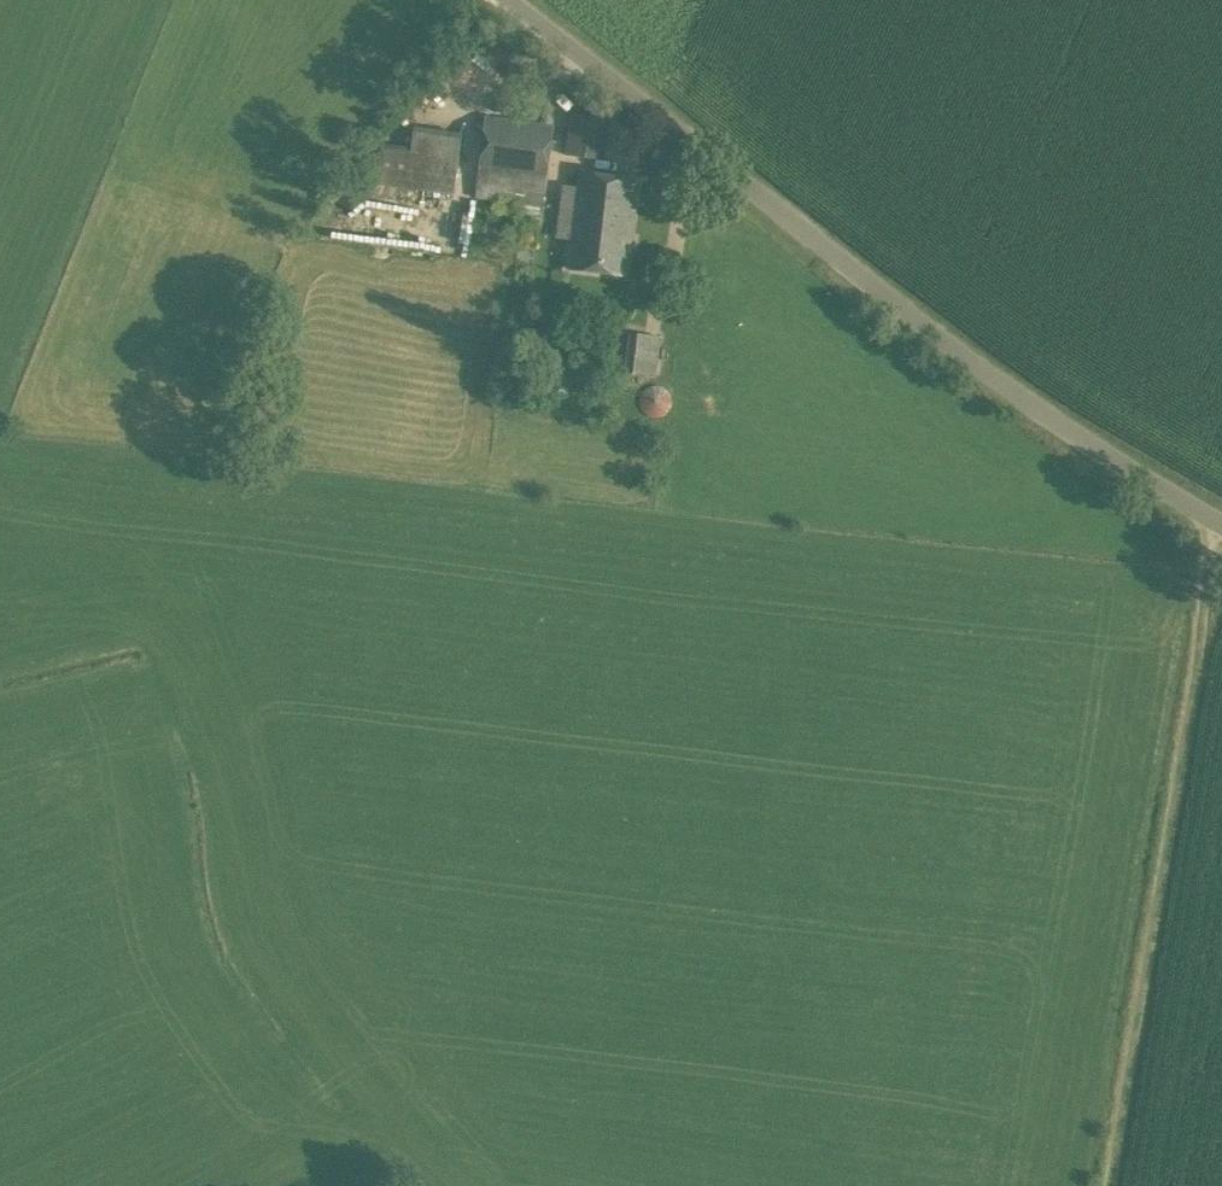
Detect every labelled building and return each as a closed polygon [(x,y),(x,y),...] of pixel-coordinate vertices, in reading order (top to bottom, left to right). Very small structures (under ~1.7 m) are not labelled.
[(610,119),(571,113),(565,156),(605,161),(610,119)] [(555,125),(485,116),(474,198),(542,207),(555,125)] [(451,207),(462,135),(428,130),(429,124),(417,123),(417,127),(413,127),(410,152),(380,148),(375,185),(428,193),(426,203),(451,207)] [(626,277),(638,181),(579,173),(577,189),(562,187),(556,238),(571,240),(567,269),(626,277)] [(641,375),(646,336),(628,333),(623,373),(641,375)]
